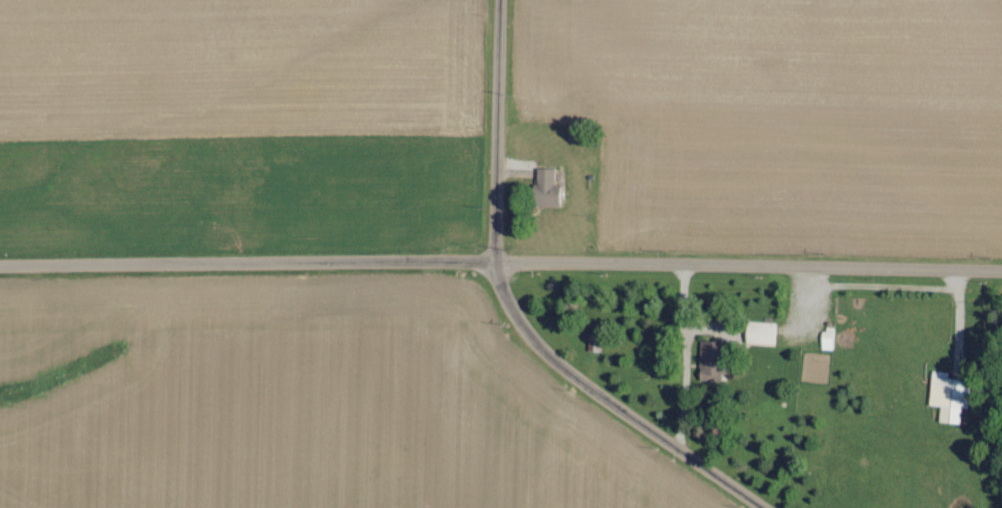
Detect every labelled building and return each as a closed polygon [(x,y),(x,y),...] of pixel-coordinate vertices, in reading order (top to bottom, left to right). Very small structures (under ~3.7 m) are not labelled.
[(555,207),(555,169),(533,169),(533,207),(555,207)] [(776,323),(745,322),(744,344),(776,345),(776,323)] [(821,350),(832,350),(833,328),(822,327),(821,350)] [(698,381),(721,382),(722,342),(699,342),(698,381)] [(929,406),(940,407),(939,423),(960,424),(961,409),(969,409),(971,381),(948,380),(949,373),(931,372),(929,406)]
